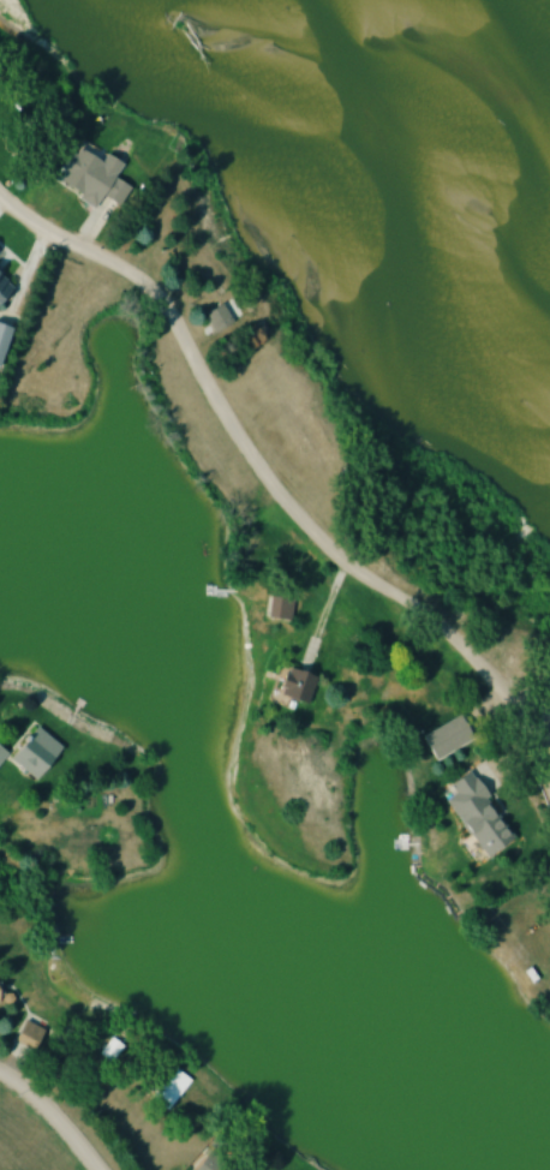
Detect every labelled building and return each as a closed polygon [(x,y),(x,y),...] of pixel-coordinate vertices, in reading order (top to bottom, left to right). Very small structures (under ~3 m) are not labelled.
[(116,207),(127,188),(112,179),(120,165),(103,154),(98,163),(71,146),(50,181),(93,208),(100,197),(116,207)] [(10,285),(0,276),(0,298),(10,285)] [(230,324),(220,305),(202,314),(211,334),(230,324)] [(0,326),(0,353),(8,329),(0,326)] [(290,620),(290,599),(266,599),(266,620),(290,620)] [(305,707),(314,678),(282,668),(273,697),(305,707)] [(59,746),(32,724),(7,755),(0,749),(0,760),(3,756),(32,780),(59,746)] [(481,858),(512,838),(468,770),(437,790),(481,858)] [(41,1029),(21,1020),(6,1052),(26,1061),(41,1029)] [(120,1048),(109,1039),(96,1056),(106,1065),(120,1048)] [(189,1083),(175,1069),(150,1094),(164,1108),(189,1083)]
